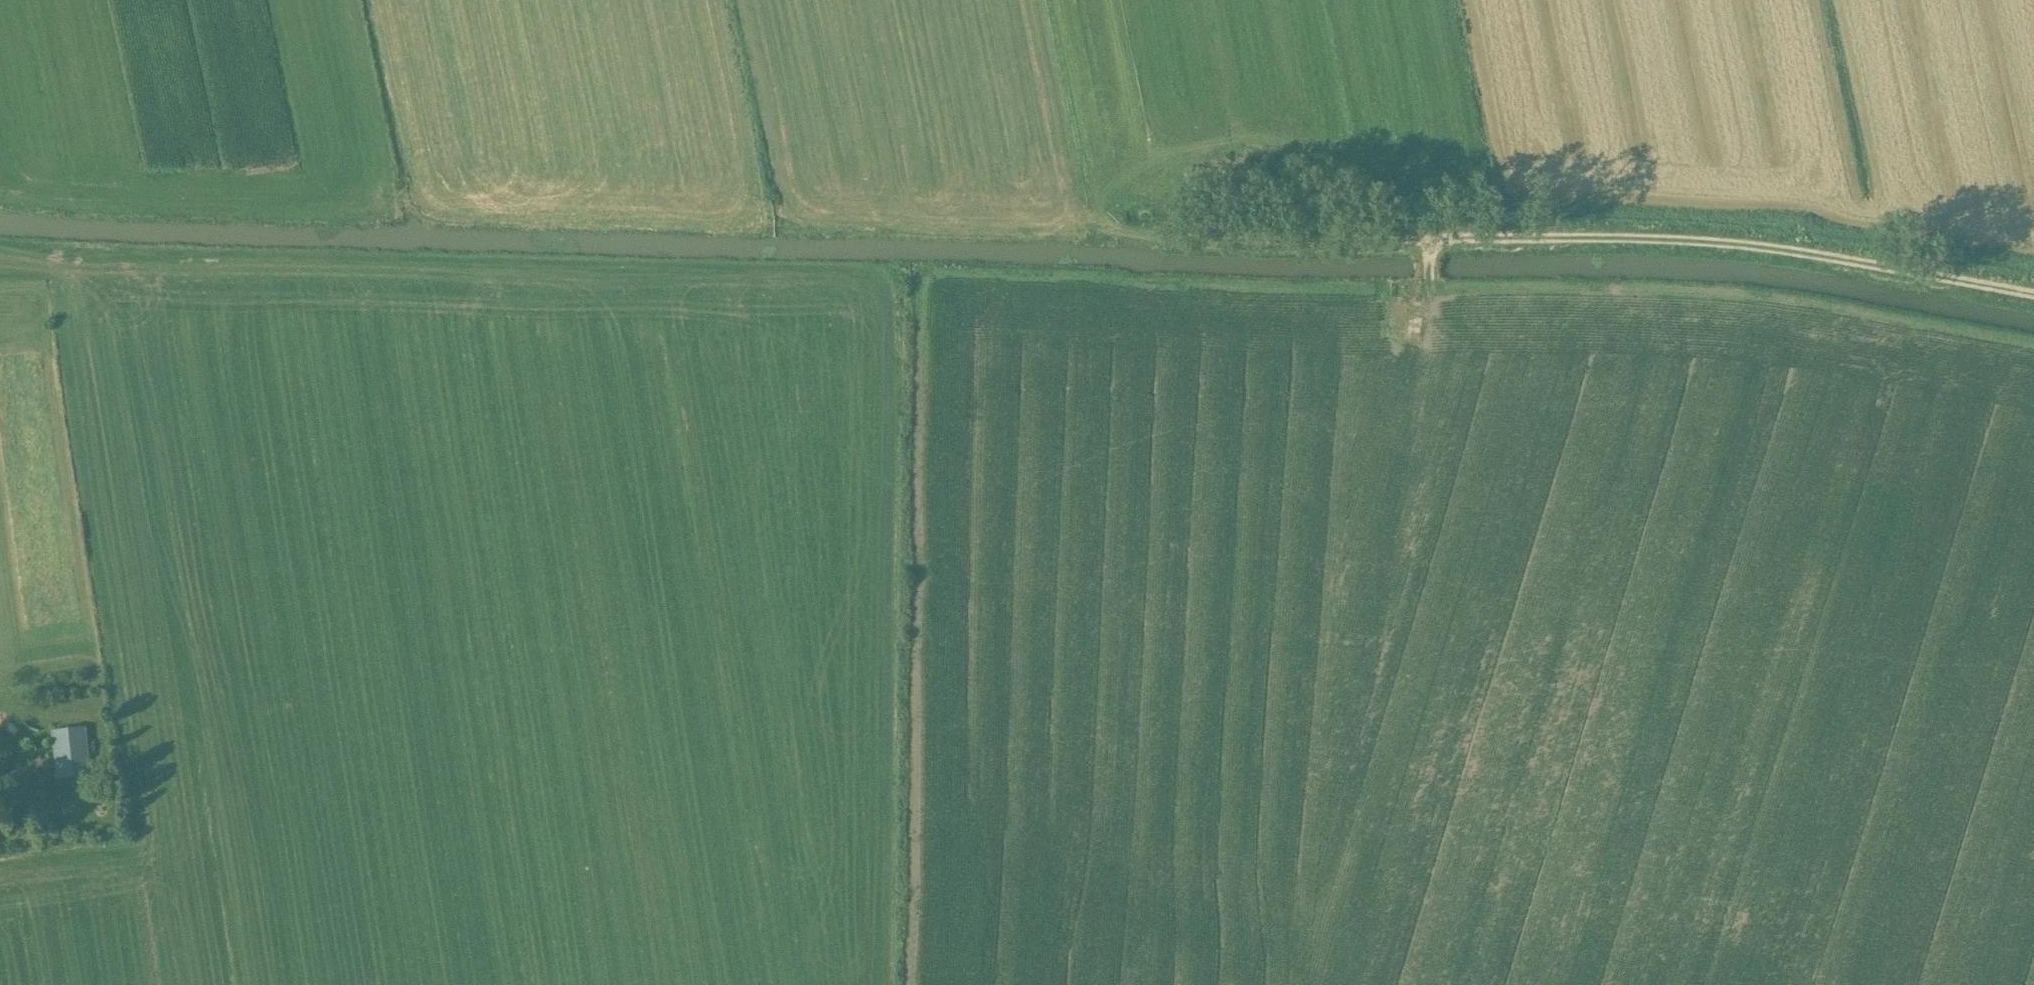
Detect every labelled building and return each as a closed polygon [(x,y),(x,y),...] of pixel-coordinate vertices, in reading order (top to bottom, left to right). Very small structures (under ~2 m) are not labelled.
[(51,731),(57,780),(92,776),(86,727),(51,731)]
